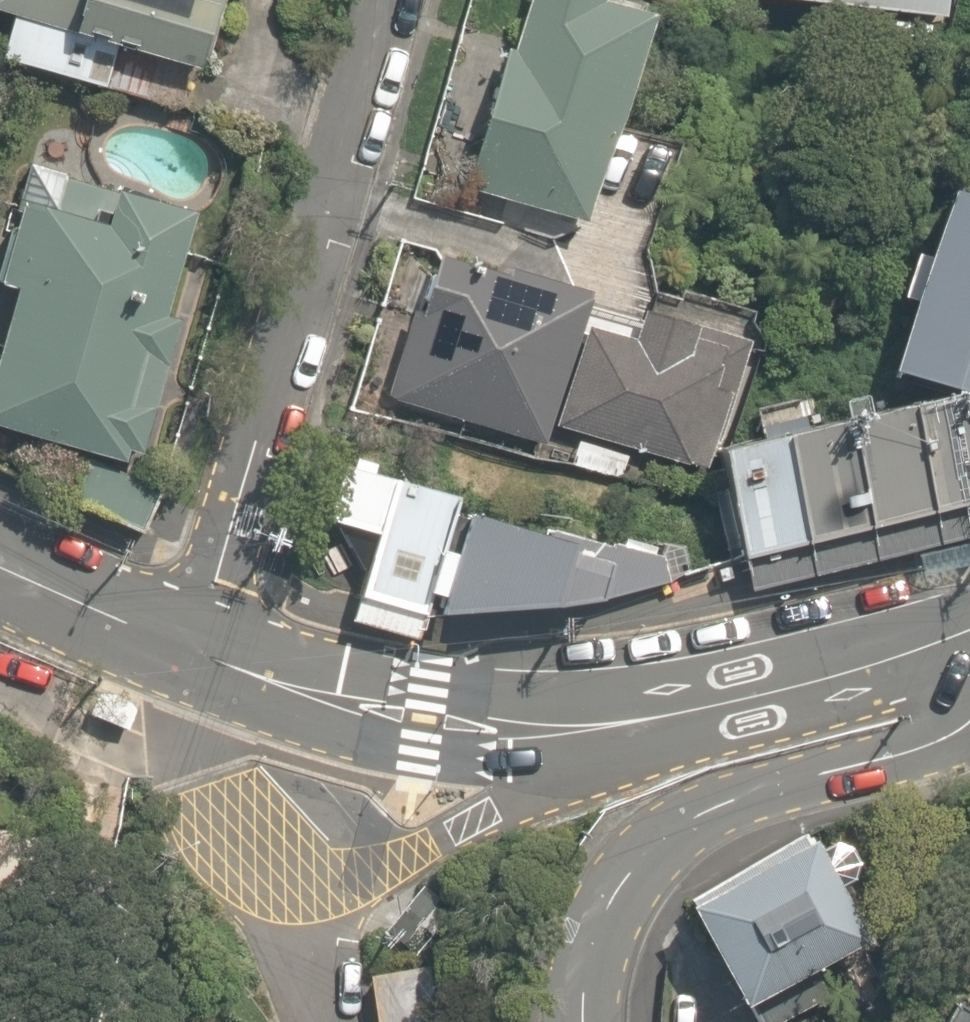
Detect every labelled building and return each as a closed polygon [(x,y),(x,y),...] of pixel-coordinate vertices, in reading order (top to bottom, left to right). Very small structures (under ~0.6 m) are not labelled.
[(149,97),(154,75),(197,84),(214,0),(0,0),(0,67),(149,97)] [(442,193),(580,236),(650,11),(613,0),(457,0),(448,29),(489,42),(442,193)] [(933,19),(934,0),(754,0),(933,19)] [(190,204),(18,169),(0,259),(0,438),(138,466),(161,358),(170,359),(178,319),(167,317),(190,204)] [(928,194),(880,374),(969,398),(969,205),(928,194)] [(551,432),(688,472),(727,337),(430,249),(386,399),(546,447),(551,432)] [(699,454),(731,597),(969,544),(969,479),(952,397),(699,454)] [(429,620),(615,599),(698,571),(698,559),(453,518),(458,497),(339,468),(325,524),(359,532),(338,621),(423,642),(429,620)] [(803,837),(675,901),(728,1008),(857,945),(803,837)] [(360,980),(368,1021),(434,1021),(424,967),(360,980)]
